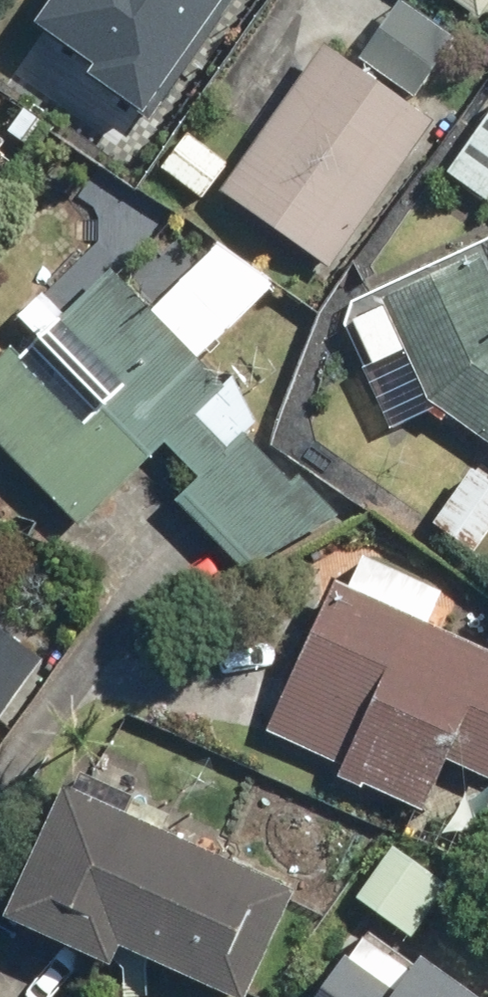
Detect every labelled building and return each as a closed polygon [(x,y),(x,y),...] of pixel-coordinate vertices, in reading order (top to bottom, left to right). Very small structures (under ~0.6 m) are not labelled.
[(240,0),(63,0),(36,34),(147,120),(240,0)] [(362,57),(420,99),(463,39),(408,0),(404,0),(362,57)] [(487,20),(487,0),(458,0),(487,20)] [(331,272),(438,123),(333,48),(226,197),(331,272)] [(451,182),(487,204),(487,121),(451,182)] [(9,142),(0,136),(0,156),(9,142)] [(230,167),(192,137),(166,169),(204,200),(230,167)] [(159,313),(202,360),(277,291),(229,239),(155,309),(159,313)] [(392,304),(358,321),(382,368),(416,351),(449,414),(487,441),(487,266),(482,254),(391,301),(392,304)] [(169,446),(200,480),(182,496),(253,573),(339,523),(253,428),(231,448),(202,415),(230,390),(202,360),(159,313),(155,309),(123,274),(31,359),(21,348),(0,368),(0,438),(82,527),(169,446)] [(478,468),(438,518),(478,551),(487,539),(487,476),(478,468)] [(435,627),(452,589),(368,551),(351,589),(335,582),(267,734),(343,768),(341,773),(430,813),(453,764),(487,780),(487,651),(435,627)] [(51,661),(0,625),(0,735),(51,661)] [(122,967),(130,951),(234,996),(256,996),(303,891),(70,788),(13,918),(122,967)] [(360,895),(418,938),(453,889),(396,847),(360,895)] [(420,954),(413,964),(368,933),(324,996),(483,996),(420,954)]
